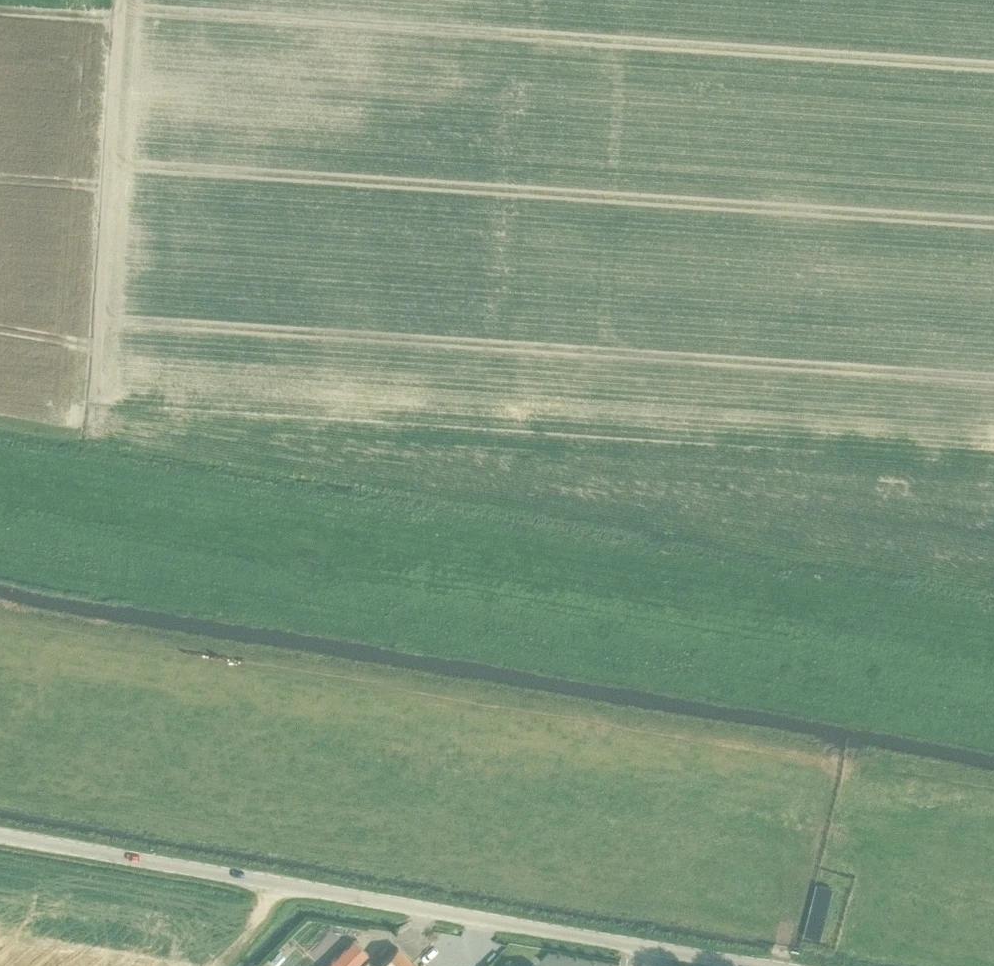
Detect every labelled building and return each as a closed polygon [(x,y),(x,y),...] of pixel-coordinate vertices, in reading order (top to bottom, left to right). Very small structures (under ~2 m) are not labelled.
[(817,884),(804,933),(821,938),(833,888),(817,884)] [(326,965),(354,965),(367,953),(354,939),(326,965)] [(412,963),(397,947),(378,965),(409,965),(412,963)]
